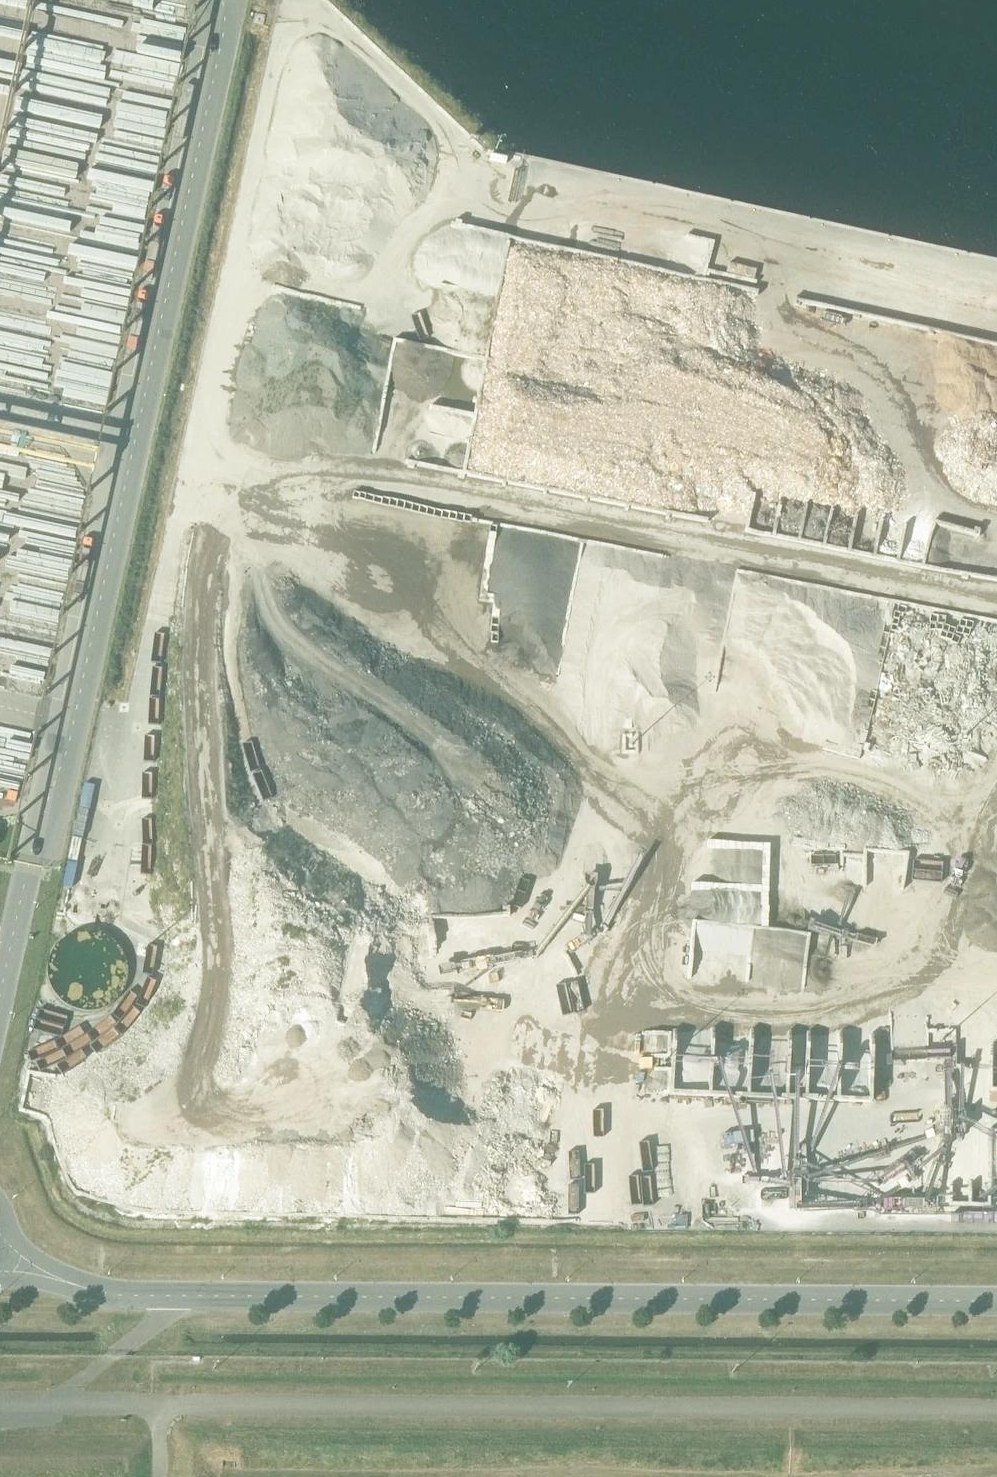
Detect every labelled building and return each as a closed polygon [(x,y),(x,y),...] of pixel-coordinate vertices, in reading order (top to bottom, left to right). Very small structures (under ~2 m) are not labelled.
[(75,995),(124,999),(129,935),(73,930),(70,975),(77,976),(75,995)] [(775,980),(777,937),(692,932),(689,975),(775,980)] [(804,1097),(873,1099),(874,1040),(843,1039),(843,1031),(807,1030),(806,1071),(790,1070),(791,1035),(756,1034),(756,1033),(711,1032),(710,1046),(676,1045),(674,1092),(804,1096),(804,1097)]
